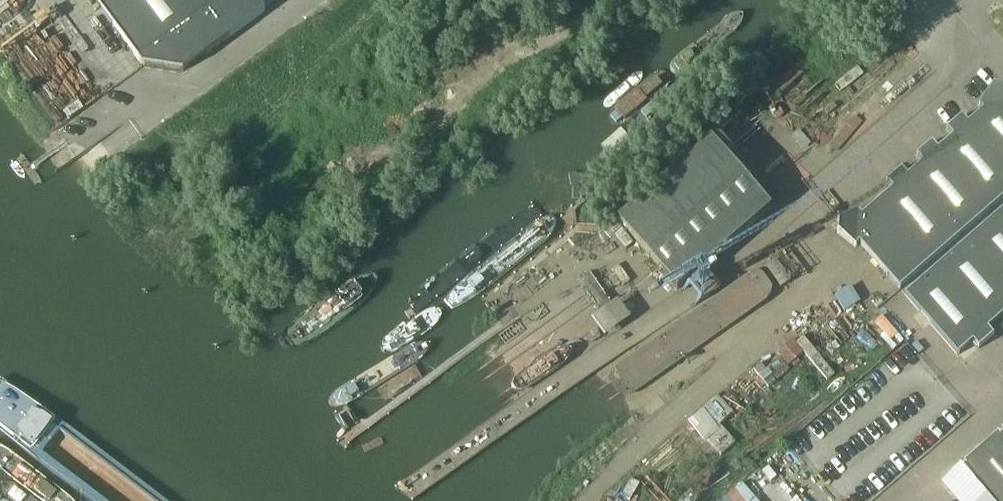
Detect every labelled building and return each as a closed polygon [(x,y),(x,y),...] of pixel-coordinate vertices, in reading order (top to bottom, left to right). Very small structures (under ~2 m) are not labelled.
[(141,65),(141,66),(183,72),(264,12),(264,11),(256,0),(93,0),(141,65)] [(1002,89),(993,88),(978,107),(979,108),(982,111),(967,124),(961,117),(946,130),(952,137),(937,150),(931,143),(916,156),(922,163),(907,176),(901,169),(886,183),(892,189),(861,216),(858,213),(858,212),(837,223),(836,233),(855,248),(856,247),(859,244),(898,289),(1002,198),(1002,90),(1002,89)] [(71,106),(63,111),(68,120),(77,114),(71,106)] [(613,159),(632,143),(620,128),(600,144),(613,159)] [(685,152),(690,158),(700,149),(695,143),(685,152)] [(677,290),(768,210),(711,144),(619,224),(677,290)] [(904,296),(956,356),(972,343),(978,350),(993,336),(987,329),(1002,316),(1002,318),(1002,209),(904,296)] [(681,426),(713,463),(735,443),(719,425),(732,412),(716,396),(703,408),(702,407),(681,426)] [(958,469),(986,500),(1002,500),(1002,430),(958,469)]
